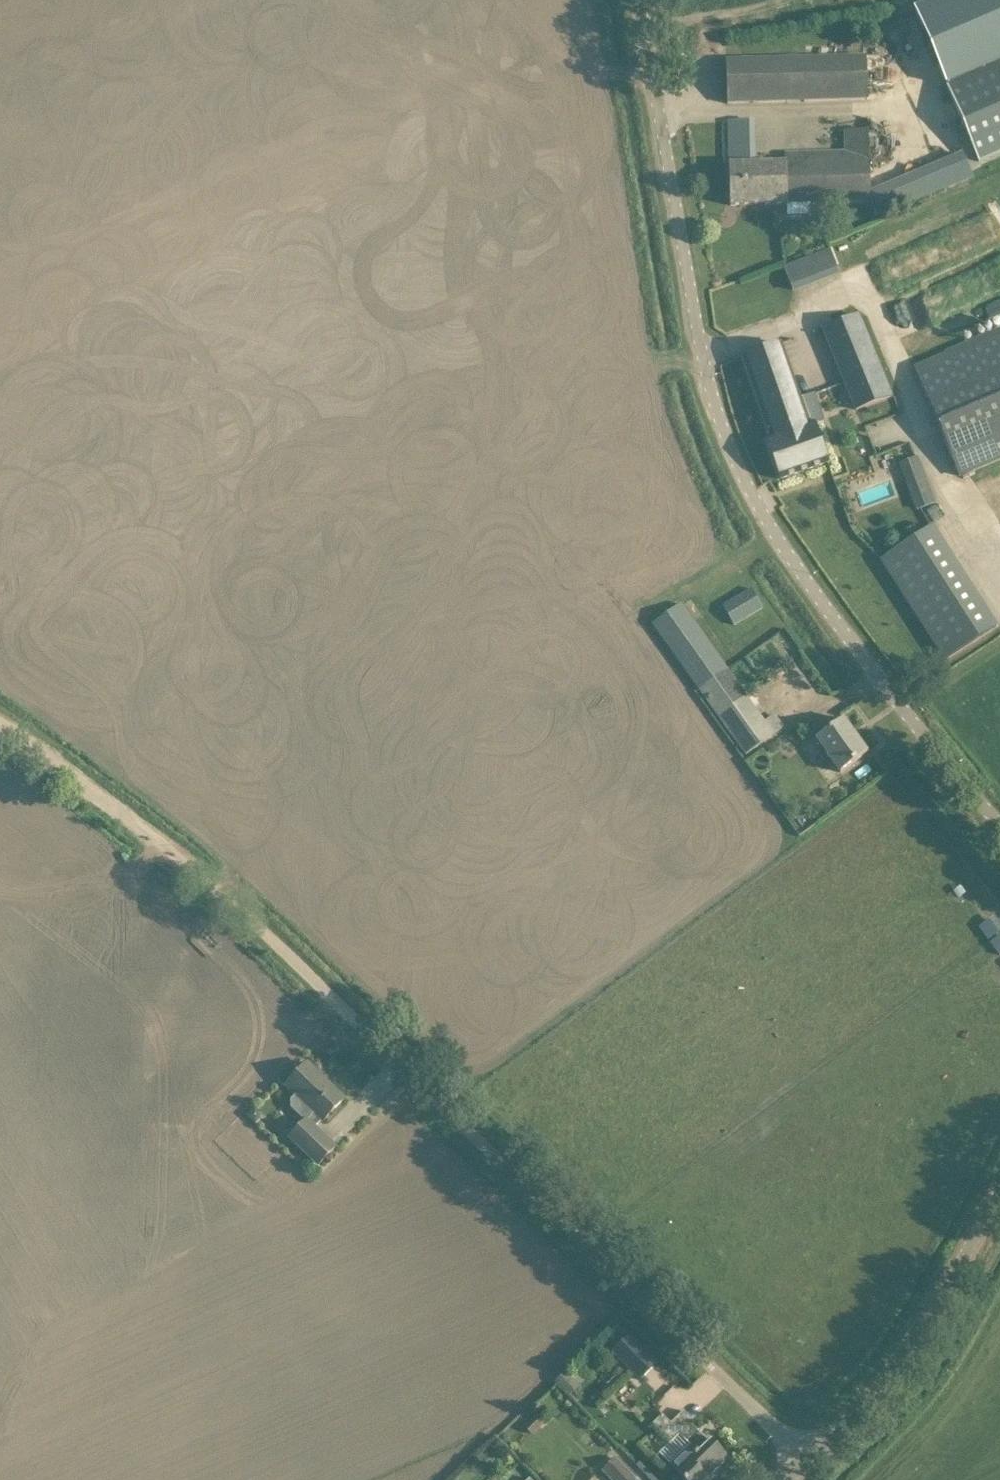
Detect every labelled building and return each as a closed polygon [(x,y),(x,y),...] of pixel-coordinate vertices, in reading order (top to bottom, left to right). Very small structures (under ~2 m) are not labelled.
[(914,10),(945,84),(999,61),(999,0),(937,0),(914,10)] [(892,57),(867,58),(867,57),(727,61),(728,104),(869,99),(894,98),(892,57)] [(947,87),(979,163),(999,154),(999,65),(947,87)] [(730,206),(870,202),(869,131),(844,132),(844,155),(785,156),(786,164),(758,165),(756,120),(729,121),(730,165),(729,165),(730,206)] [(790,288),(837,275),(830,250),(783,263),(790,288)] [(843,322),(822,330),(856,411),(893,397),(860,316),(843,322)] [(960,478),(999,461),(999,330),(943,354),(944,355),(913,368),(960,478)] [(809,425),(804,409),(819,404),(815,394),(800,399),(781,345),(744,358),(772,438),(809,425)] [(814,423),(809,425),(772,438),(767,440),(781,480),(828,463),(814,423)] [(935,504),(930,489),(911,495),(917,511),(935,504)] [(997,628),(932,527),(881,560),(945,661),(997,628)] [(752,589),(724,606),(734,626),(763,609),(752,589)] [(655,623),(652,625),(699,690),(727,670),(680,604),(664,616),(655,623)] [(727,670),(699,690),(718,717),(746,697),(745,694),(727,670)] [(844,719),(827,731),(818,738),(841,772),(852,765),(868,753),(844,719)] [(308,1063),(286,1086),(296,1094),(290,1100),(290,1108),(305,1122),(290,1137),(319,1165),(336,1147),(315,1128),(322,1120),(324,1122),(345,1099),(308,1063)] [(256,1124),(261,1119),(261,1112),(256,1107),(247,1116),(256,1124)] [(658,1362),(630,1335),(613,1353),(641,1380),(658,1362)] [(566,1372),(555,1382),(569,1397),(580,1387),(566,1372)] [(524,1427),(532,1436),(545,1423),(537,1414),(524,1427)] [(684,1479),(707,1479),(730,1459),(712,1440),(709,1443),(681,1414),(671,1423),(663,1415),(653,1424),(671,1442),(679,1434),(690,1445),(682,1453),(670,1464),(684,1479)] [(637,1479),(616,1457),(601,1471),(610,1479),(636,1479),(637,1479)]
